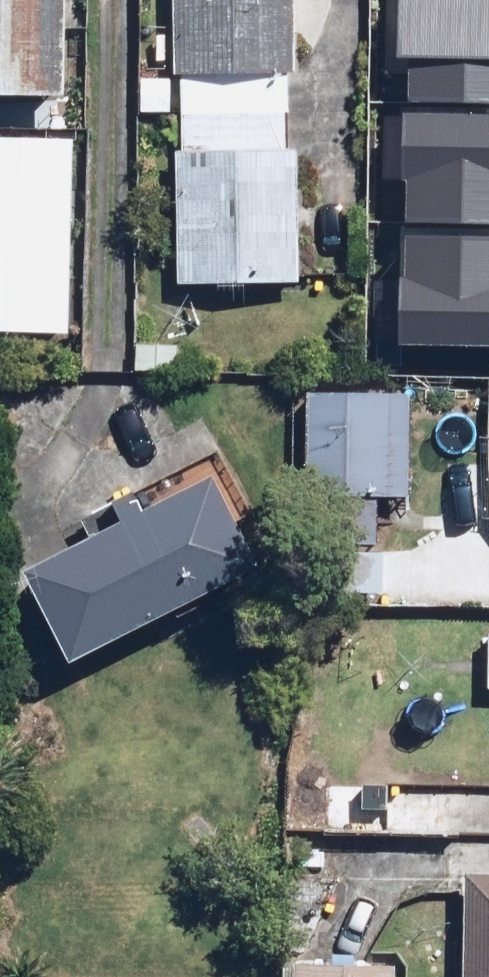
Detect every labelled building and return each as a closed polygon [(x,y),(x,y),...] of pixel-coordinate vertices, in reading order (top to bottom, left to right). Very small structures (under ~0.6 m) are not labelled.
[(69,98),(72,0),(0,0),(0,96),(69,98)] [(181,288),(298,286),(292,0),(175,0),(181,288)] [(386,44),(400,45),(399,93),(488,95),(488,0),(387,0),(386,44)] [(173,71),(132,70),(130,121),(172,122),(173,71)] [(394,104),(393,171),(396,171),(395,214),(488,216),(488,106),(394,104)] [(78,142),(0,139),(0,329),(70,332),(78,142)] [(389,268),(389,335),(488,336),(488,228),(395,227),(395,268),(389,268)] [(128,333),(125,378),(184,382),(187,337),(128,333)] [(414,396),(314,391),(309,493),(335,494),(379,496),(409,497),(414,396)] [(63,671),(257,571),(226,511),(244,502),(214,443),(84,511),(94,531),(12,573),(63,671)] [(379,496),(335,494),(333,537),(377,539),(379,496)] [(465,784),(376,780),(374,834),(463,837),(465,784)] [(465,879),(462,976),(488,976),(488,879),(465,879)] [(295,964),(279,964),(279,976),(393,976),(393,966),(295,964)]
